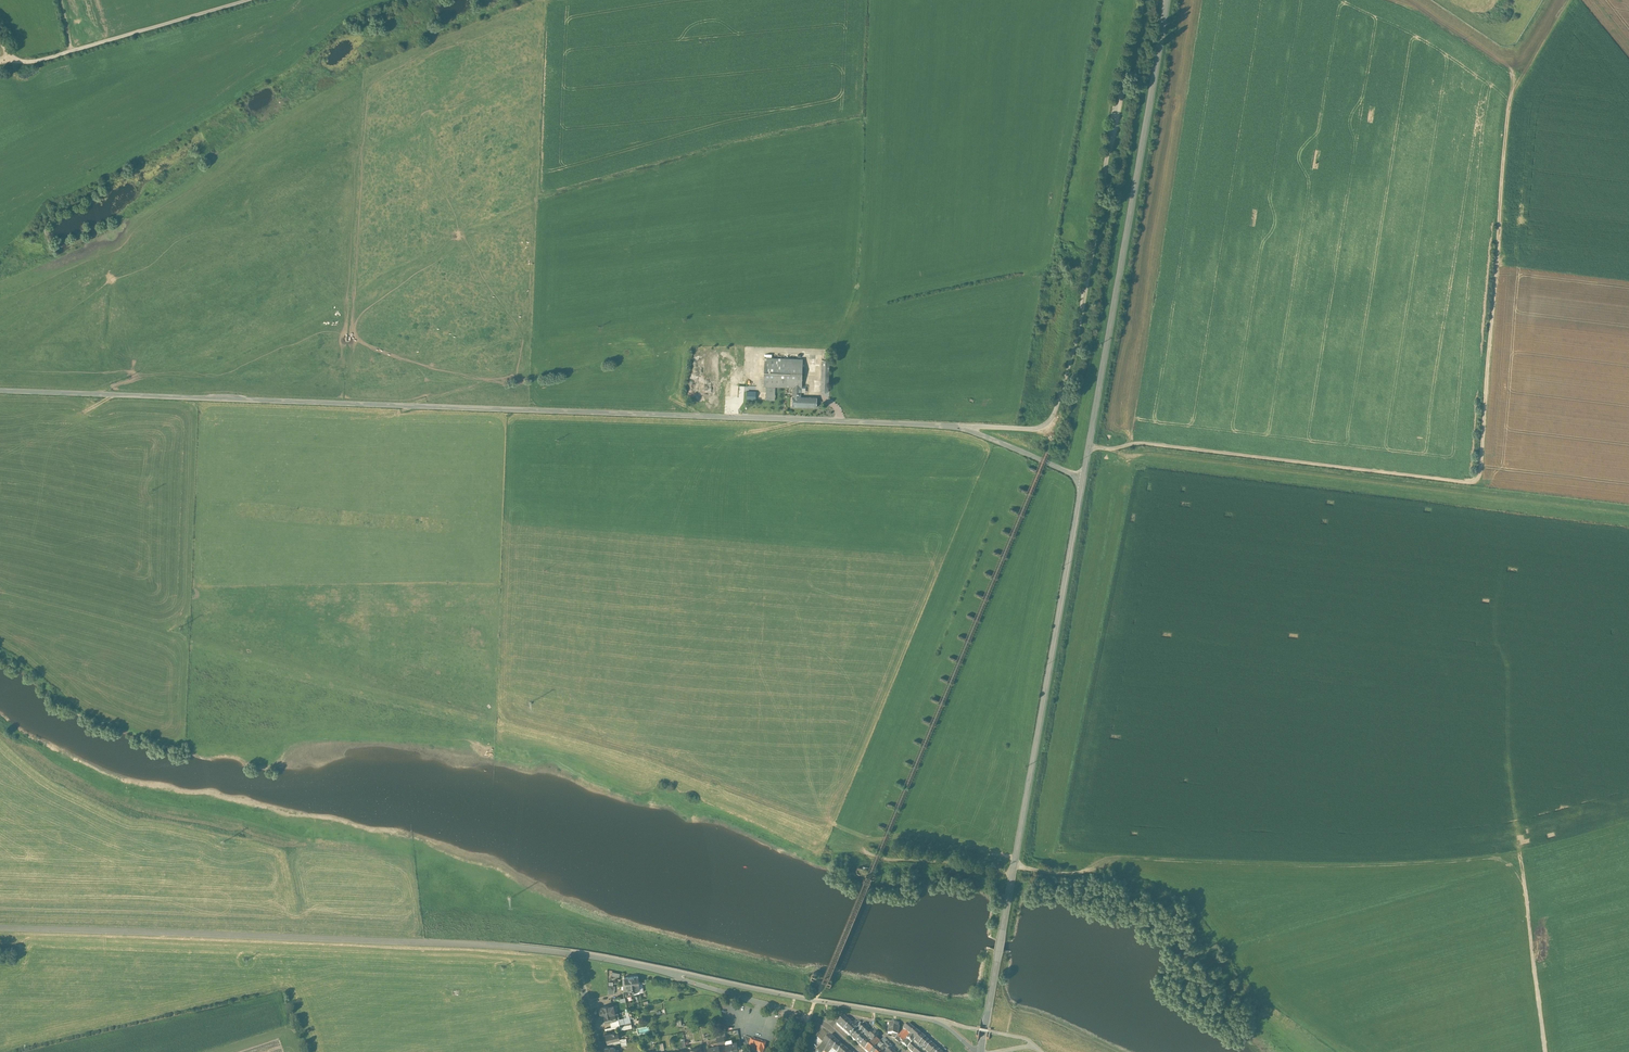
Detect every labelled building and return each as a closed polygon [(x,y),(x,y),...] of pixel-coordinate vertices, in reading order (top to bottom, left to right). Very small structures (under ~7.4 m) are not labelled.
[(206,31),(203,22),(189,27),(192,36),(206,31)] [(45,71),(48,83),(61,80),(59,68),(45,71)] [(793,387),(792,405),(821,407),(821,396),(803,395),(805,356),(767,354),(765,386),(769,386),(768,400),(778,401),(779,386),(793,387)] [(822,359),(822,389),(831,389),(831,359),(822,359)] [(747,398),(757,399),(757,390),(748,390),(747,398)] [(638,976),(631,977),(632,989),(632,991),(639,991),(638,976)] [(631,977),(624,977),(624,978),(622,978),(623,990),(632,989),(631,977)] [(612,1005),(602,1007),(599,1008),(600,1016),(603,1015),(614,1013),(612,1005)] [(614,1013),(603,1015),(605,1022),(610,1021),(616,1020),(614,1013)] [(619,1019),(617,1019),(617,1020),(618,1023),(627,1021),(628,1025),(631,1024),(629,1017),(626,1017),(619,1019)] [(851,1024),(844,1017),(837,1025),(844,1031),(851,1024)] [(855,1022),(853,1025),(851,1024),(844,1031),(851,1037),(862,1025),(859,1022),(857,1024),(855,1022)] [(900,1024),(890,1022),(888,1034),(893,1034),(898,1035),(900,1024)] [(862,1025),(851,1037),(853,1040),(859,1033),(865,1027),(862,1025)] [(908,1025),(897,1037),(899,1039),(903,1042),(915,1031),(908,1025)] [(859,1033),(853,1040),(856,1042),(863,1035),(868,1030),(865,1027),(859,1033)] [(872,1034),(868,1030),(863,1035),(856,1042),(861,1047),(868,1039),(872,1034)] [(612,1032),(604,1033),(606,1041),(612,1040),(619,1038),(617,1031),(613,1032),(613,1031),(612,1031),(612,1032)] [(903,1042),(902,1044),(907,1048),(914,1042),(921,1035),(915,1031),(903,1042)] [(872,1034),(868,1039),(861,1047),(865,1051),(875,1039),(878,1037),(873,1033),(872,1034)] [(830,1035),(820,1047),(824,1051),(835,1040),(830,1035)] [(921,1035),(914,1042),(919,1046),(926,1039),(921,1035)] [(752,1039),(744,1037),(742,1044),(749,1046),(752,1039)] [(752,1038),(752,1039),(749,1046),(748,1050),(755,1051),(763,1051),(766,1043),(752,1038)] [(865,1051),(866,1051),(872,1051),(879,1044),(878,1043),(879,1042),(878,1041),(878,1042),(875,1039),(865,1051)] [(872,1051),(879,1051),(887,1043),(884,1039),(879,1044),(872,1051)] [(926,1039),(919,1046),(923,1049),(929,1042),(926,1039)] [(835,1040),(824,1051),(825,1051),(832,1051),(833,1051),(839,1044),(835,1040)] [(725,1044),(727,1051),(730,1051),(739,1050),(737,1041),(725,1044)] [(907,1048),(911,1051),(914,1051),(919,1046),(914,1042),(907,1048)] [(923,1049),(922,1051),(923,1051),(925,1051),(926,1051),(925,1051),(932,1044),(929,1042),(923,1049)] [(879,1051),(887,1051),(890,1048),(892,1047),(887,1043),(879,1051)]
